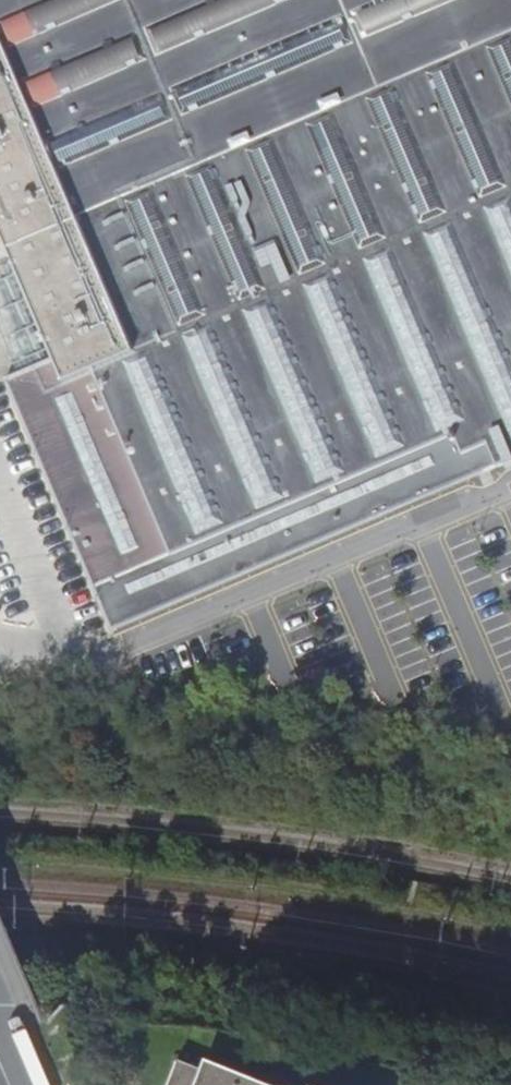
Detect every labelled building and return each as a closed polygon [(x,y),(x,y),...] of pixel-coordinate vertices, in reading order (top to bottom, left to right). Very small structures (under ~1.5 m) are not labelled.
[(113,640),(510,472),(510,0),(0,0),(0,235),(26,295),(55,364),(6,384),(113,640)] [(209,1056),(205,1066),(181,1057),(170,1084),(281,1084),(209,1056)]
